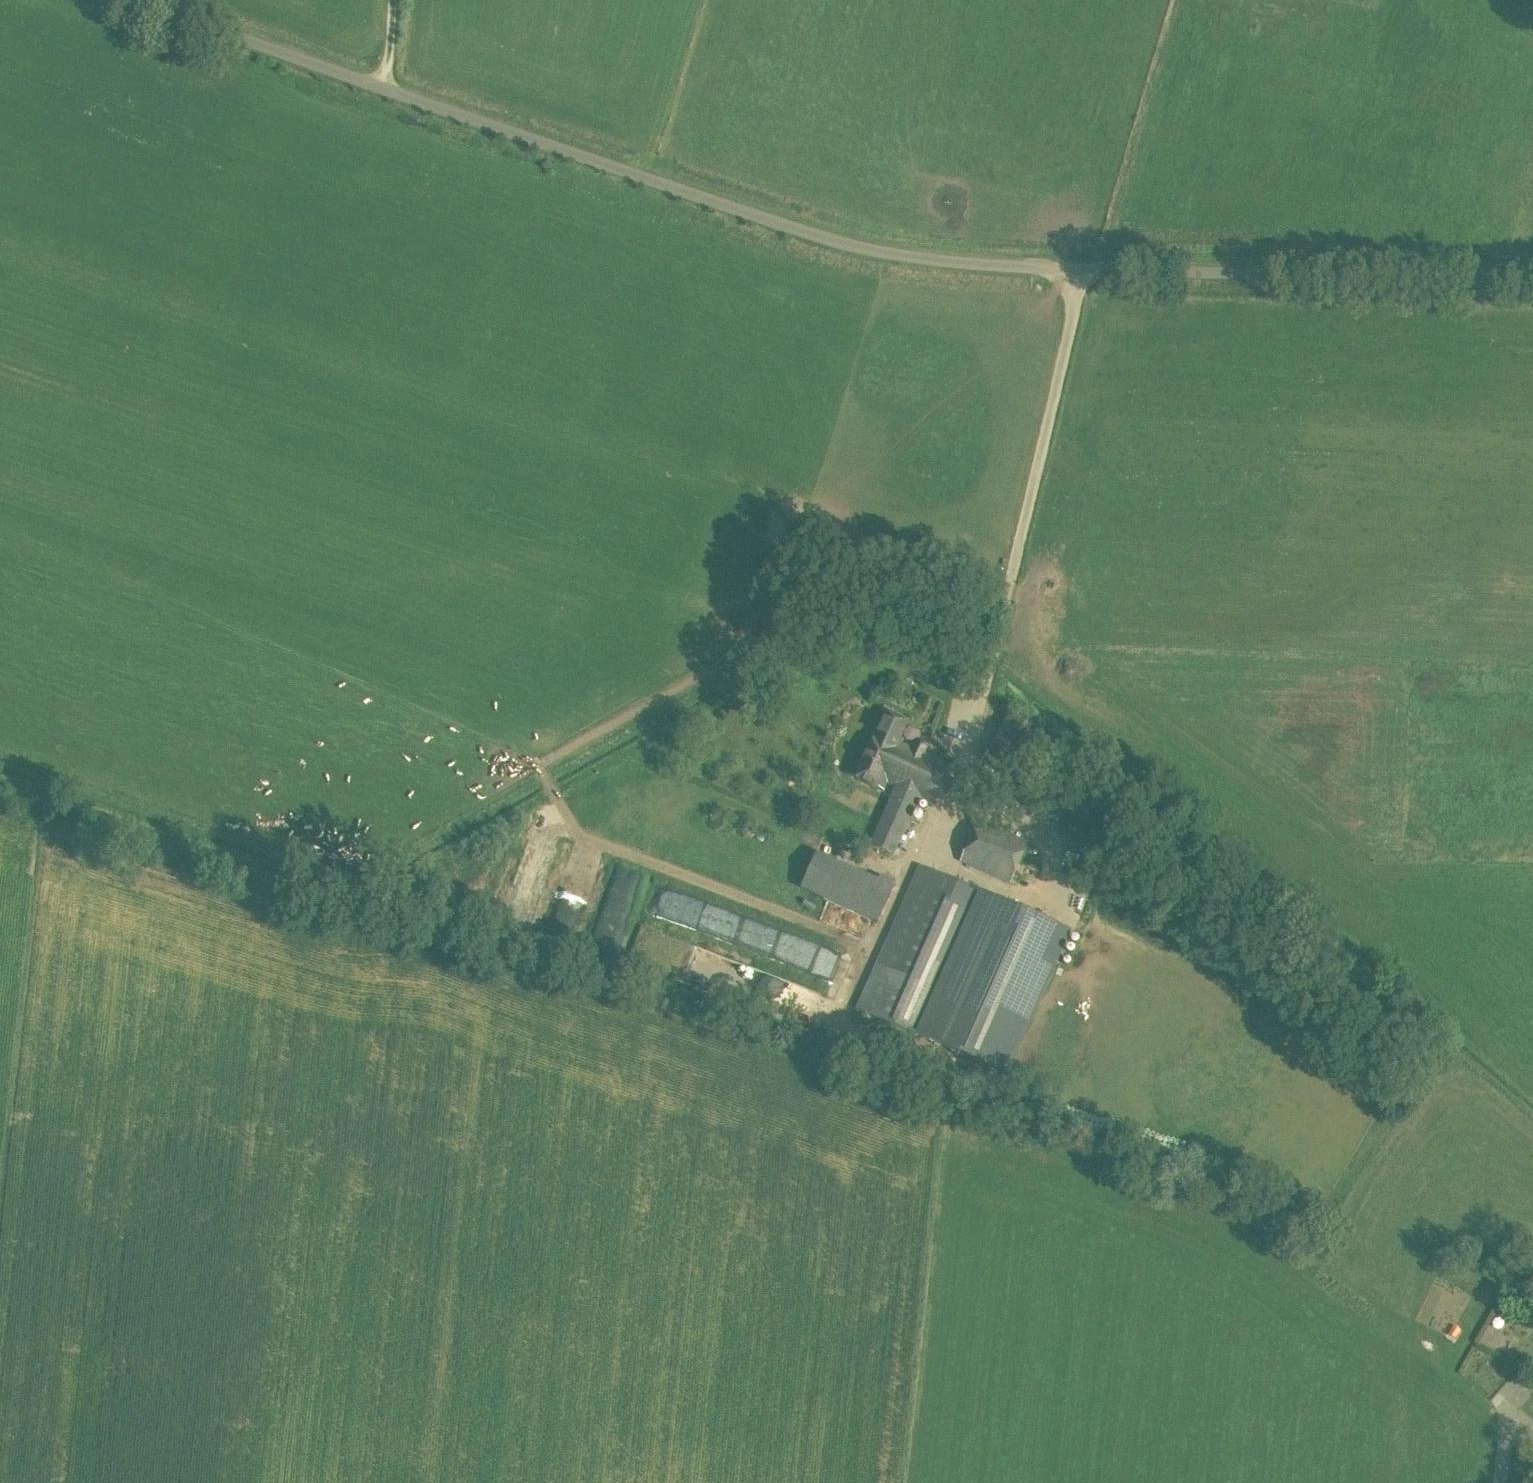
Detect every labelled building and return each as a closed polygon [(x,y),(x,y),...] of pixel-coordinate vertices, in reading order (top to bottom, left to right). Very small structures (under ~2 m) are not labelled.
[(909,748),(897,743),(907,721),(887,712),(857,778),(883,790),(887,782),(897,786),(870,845),(893,856),(920,796),(935,803),(951,767),(929,757),(931,753),(928,745),(919,741),(911,743),(909,748)] [(1018,781),(1045,734),(1010,714),(983,761),(1018,781)] [(1009,884),(1028,842),(979,821),(960,863),(1009,884)] [(710,869),(726,863),(721,851),(706,856),(710,869)] [(878,881),(817,853),(800,890),(875,924),(894,883),(880,877),(878,881)] [(856,1010),(930,1043),(1007,1077),(1071,933),(994,900),(990,898),(919,867),(856,1010)] [(777,983),(773,994),(828,1013),(832,1002),(777,983)]
